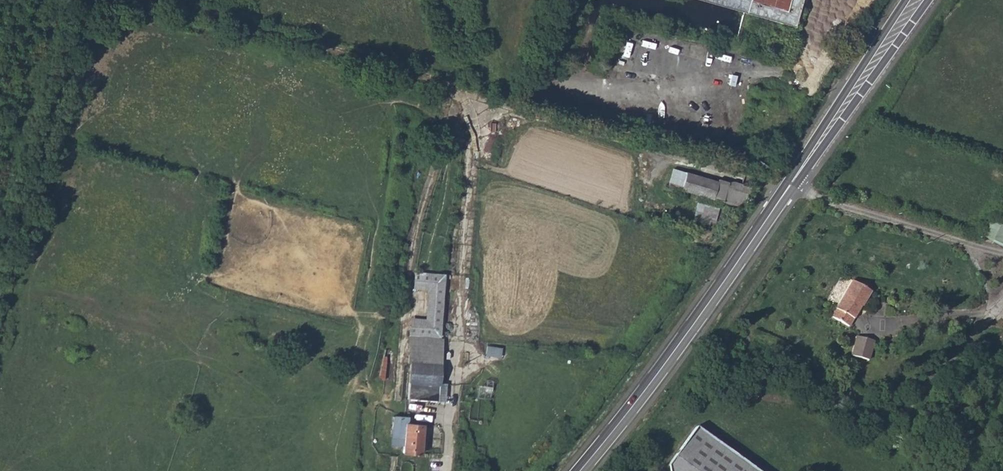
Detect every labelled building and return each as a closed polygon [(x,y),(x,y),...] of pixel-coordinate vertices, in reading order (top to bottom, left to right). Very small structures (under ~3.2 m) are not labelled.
[(725,7),(744,12),(793,25),(800,0),(703,0),(725,7)] [(736,40),(744,12),(725,7),(721,25),(709,21),(706,32),(736,40)] [(718,181),(686,173),(681,189),(712,198),(718,181)] [(697,202),(695,218),(716,221),(718,205),(697,202)] [(1002,244),(1002,223),(990,218),(983,236),(1002,244)] [(851,283),(829,319),(846,330),(870,294),(851,283)] [(837,289),(831,302),(837,305),(843,293),(837,289)] [(443,339),(410,337),(408,362),(411,363),(408,399),(439,401),(443,339)] [(853,337),(849,352),(864,356),(868,342),(853,337)] [(424,424),(406,423),(404,452),(422,453),(424,424)] [(668,465),(668,470),(757,470),(697,426),(668,465)]
